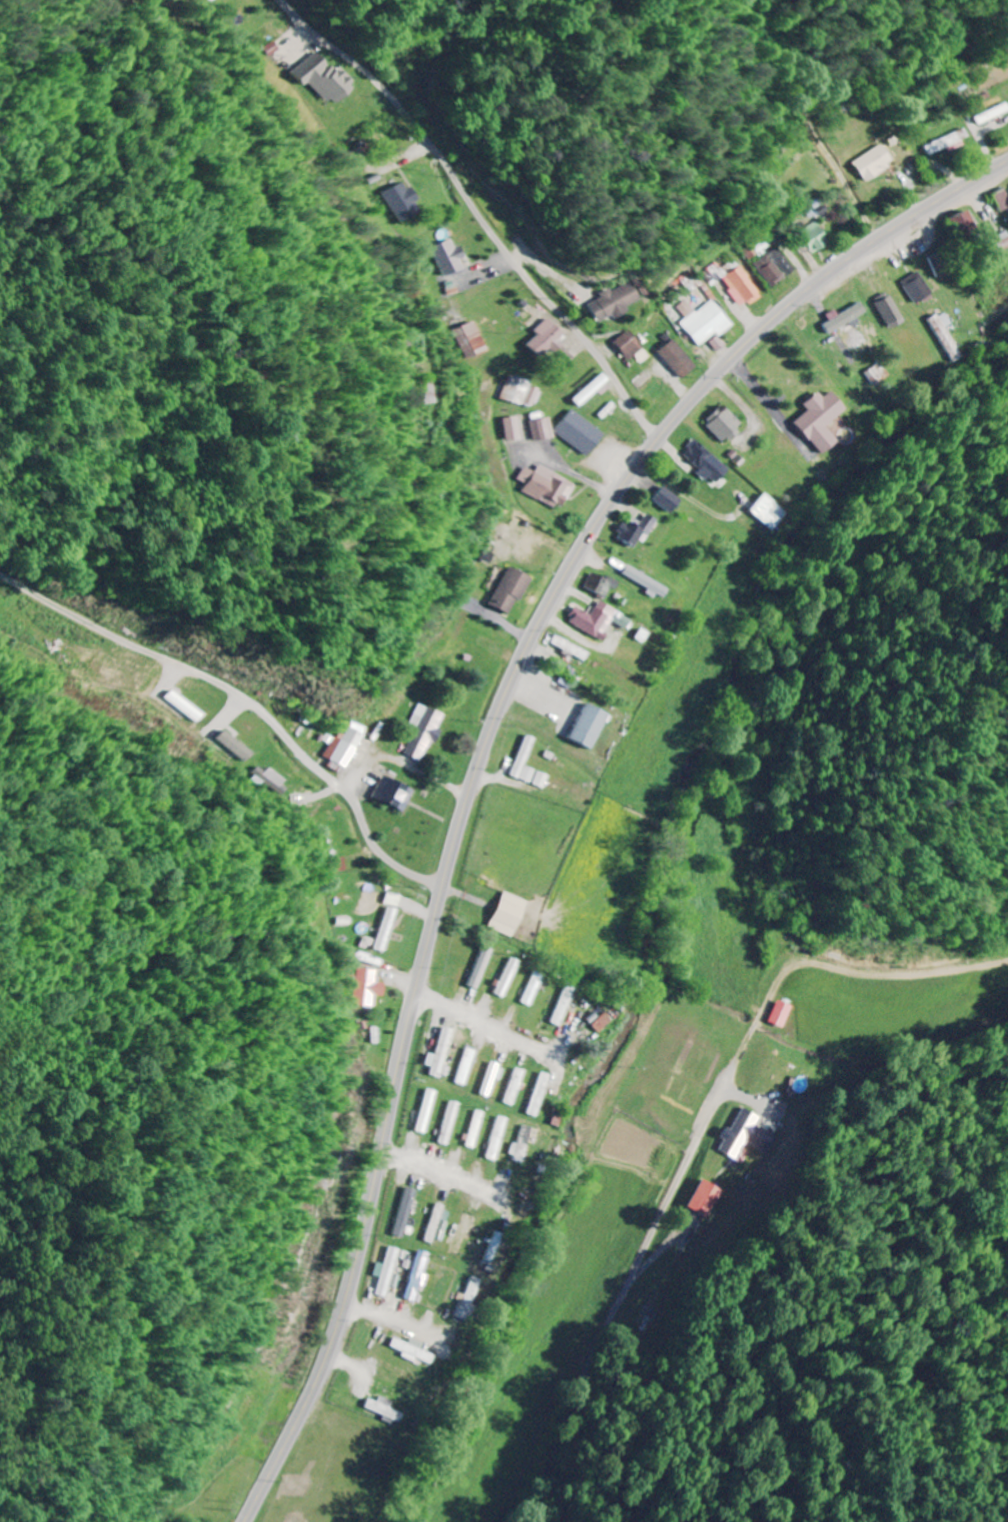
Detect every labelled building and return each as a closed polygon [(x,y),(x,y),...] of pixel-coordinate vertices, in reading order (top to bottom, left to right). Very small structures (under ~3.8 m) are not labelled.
[(273,48),(280,57),(289,50),(283,41),(273,48)] [(339,107),(362,85),(343,65),(338,70),(321,52),(299,72),(312,86),(316,82),(339,107)] [(894,165),(883,146),(854,161),(864,181),(894,165)] [(428,210),(409,181),(390,193),(409,222),(428,210)] [(1002,212),(1007,209),(1007,195),(1005,190),(994,196),(1002,212)] [(978,226),(970,209),(950,220),(959,236),(978,226)] [(830,243),(817,222),(800,232),(813,254),(830,243)] [(996,240),(1003,252),(1007,249),(1007,234),(996,240)] [(464,246),(458,248),(455,240),(439,247),(451,277),(469,269),(465,260),(469,258),(464,246)] [(787,277),(797,271),(782,247),(772,253),(787,277)] [(785,277),(772,254),(757,263),(770,285),(785,277)] [(745,266),(730,275),(723,263),(713,268),(719,277),(723,275),(744,309),(764,297),(745,266)] [(904,280),(915,304),(933,296),(922,272),(904,280)] [(587,305),(595,323),(611,315),(613,319),(627,312),(624,308),(641,300),(632,282),(612,291),(610,289),(598,294),(600,298),(587,305)] [(905,322),(890,292),(876,299),(890,329),(905,322)] [(683,323),(701,347),(719,333),(721,337),(735,326),(716,300),(699,313),(690,300),(681,307),(689,319),(683,323)] [(825,325),(831,334),(868,313),(862,303),(825,325)] [(558,341),(566,334),(549,318),(537,332),(540,335),(530,346),(545,360),(561,343),(558,341)] [(478,358),(495,350),(482,322),(465,330),(478,358)] [(853,351),(871,342),(861,322),(844,331),(853,351)] [(614,342),(629,362),(645,350),(629,330),(614,342)] [(682,379),(698,367),(676,339),(660,352),(682,379)] [(876,386),(892,375),(883,362),(867,373),(876,386)] [(574,400),(581,408),(611,380),(604,373),(574,400)] [(543,389),(535,387),(536,381),(516,376),(510,400),(538,407),(543,389)] [(826,428),(847,408),(831,392),(824,398),(819,392),(804,406),(809,411),(794,424),(823,455),(839,441),(826,428)] [(745,426),(725,406),(706,424),(726,444),(745,426)] [(589,456),(607,434),(575,409),(558,431),(589,456)] [(513,418),(515,442),(528,440),(526,417),(513,418)] [(535,421),(540,442),(557,437),(552,417),(535,421)] [(707,482),(711,478),(717,483),(730,470),(698,440),(685,454),(702,470),(698,474),(707,482)] [(577,484),(544,465),(540,472),(531,467),(524,480),(532,484),(529,490),(563,510),(577,484)] [(673,514),(683,499),(664,487),(655,501),(673,514)] [(774,532),(789,514),(765,494),(750,512),(774,532)] [(643,522),(632,516),(618,537),(639,550),(658,520),(648,513),(643,522)] [(648,591),(665,601),(671,590),(629,566),(624,574),(650,589),(648,591)] [(510,616),(519,599),(522,601),(534,579),(512,567),(492,605),(510,616)] [(618,591),(622,582),(607,576),(606,578),(594,573),(587,589),(609,598),(613,588),(618,591)] [(607,641),(610,635),(607,633),(613,621),(628,629),(634,619),(602,602),(594,616),(578,607),(570,621),(607,641)] [(591,653),(558,635),(554,643),(587,661),(591,653)] [(448,716),(421,704),(412,727),(418,730),(407,755),(423,761),(432,742),(436,744),(448,716)] [(591,750),(609,716),(588,704),(570,739),(591,750)] [(327,759),(352,768),(367,727),(353,722),(346,741),(335,737),(327,759)] [(262,752),(234,731),(227,741),(256,761),(262,752)] [(537,739),(528,736),(513,776),(522,780),(537,739)] [(263,774),(292,798),(300,788),(271,764),(263,774)] [(538,770),(527,766),(522,780),(533,784),(538,770)] [(536,785),(547,789),(551,775),(540,772),(536,785)] [(415,791),(385,776),(374,799),(405,813),(415,791)] [(516,936),(529,900),(505,891),(492,928),(516,936)] [(405,907),(406,894),(392,893),(391,905),(405,907)] [(403,909),(394,907),(383,950),(392,952),(403,909)] [(493,947),(484,945),(473,987),(482,990),(493,947)] [(505,998),(522,961),(513,957),(496,994),(505,998)] [(386,982),(386,969),(369,969),(368,1005),(384,1006),(384,995),(393,996),(393,982),(386,982)] [(545,974),(536,971),(523,1002),(531,1006),(545,974)] [(554,1023),(563,1026),(575,984),(566,982),(554,1023)] [(796,1006),(781,999),(771,1022),(786,1028),(796,1006)] [(598,1033),(613,1020),(606,1012),(591,1024),(598,1033)] [(439,1055),(432,1053),(429,1065),(435,1066),(432,1075),(443,1078),(444,1074),(450,1076),(452,1067),(447,1065),(456,1028),(446,1026),(439,1055)] [(458,1083),(467,1086),(479,1050),(469,1047),(458,1083)] [(491,1062),(483,1095),(491,1097),(496,1078),(502,1080),(506,1066),(491,1062)] [(507,1104),(516,1106),(524,1070),(515,1068),(507,1104)] [(528,1114),(537,1117),(551,1074),(542,1071),(528,1114)] [(428,1133),(440,1091),(430,1088),(419,1131),(428,1133)] [(452,1145),(460,1102),(450,1101),(443,1143),(452,1145)] [(725,1150),(753,1163),(758,1152),(750,1148),(754,1140),(779,1153),(787,1136),(762,1124),(766,1116),(747,1107),(737,1129),(731,1127),(726,1138),(729,1140),(725,1150)] [(486,1112),(478,1110),(468,1146),(476,1148),(486,1112)] [(487,1158),(497,1161),(509,1118),(500,1115),(487,1158)] [(538,1145),(542,1129),(524,1125),(519,1143),(513,1142),(509,1157),(524,1161),(528,1143),(538,1145)] [(695,1207),(719,1218),(733,1190),(709,1179),(695,1207)] [(396,1235),(406,1237),(420,1190),(409,1187),(396,1235)] [(475,1214),(467,1212),(454,1254),(463,1257),(475,1214)] [(503,1234),(496,1231),(486,1261),(494,1264),(503,1234)] [(380,1262),(376,1275),(383,1277),(378,1294),(388,1297),(402,1249),(392,1246),(387,1264),(380,1262)] [(407,1299),(417,1301),(420,1285),(425,1287),(428,1274),(425,1274),(430,1252),(418,1250),(407,1299)] [(459,1318),(468,1321),(481,1279),(472,1276),(459,1318)] [(434,1355),(421,1350),(424,1342),(412,1338),(410,1343),(395,1338),(392,1347),(405,1351),(403,1357),(414,1361),(415,1358),(431,1363),(434,1355)] [(379,1402),(369,1398),(366,1408),(385,1415),(384,1417),(399,1423),(403,1413),(391,1409),(393,1401),(381,1396),(379,1402)]
